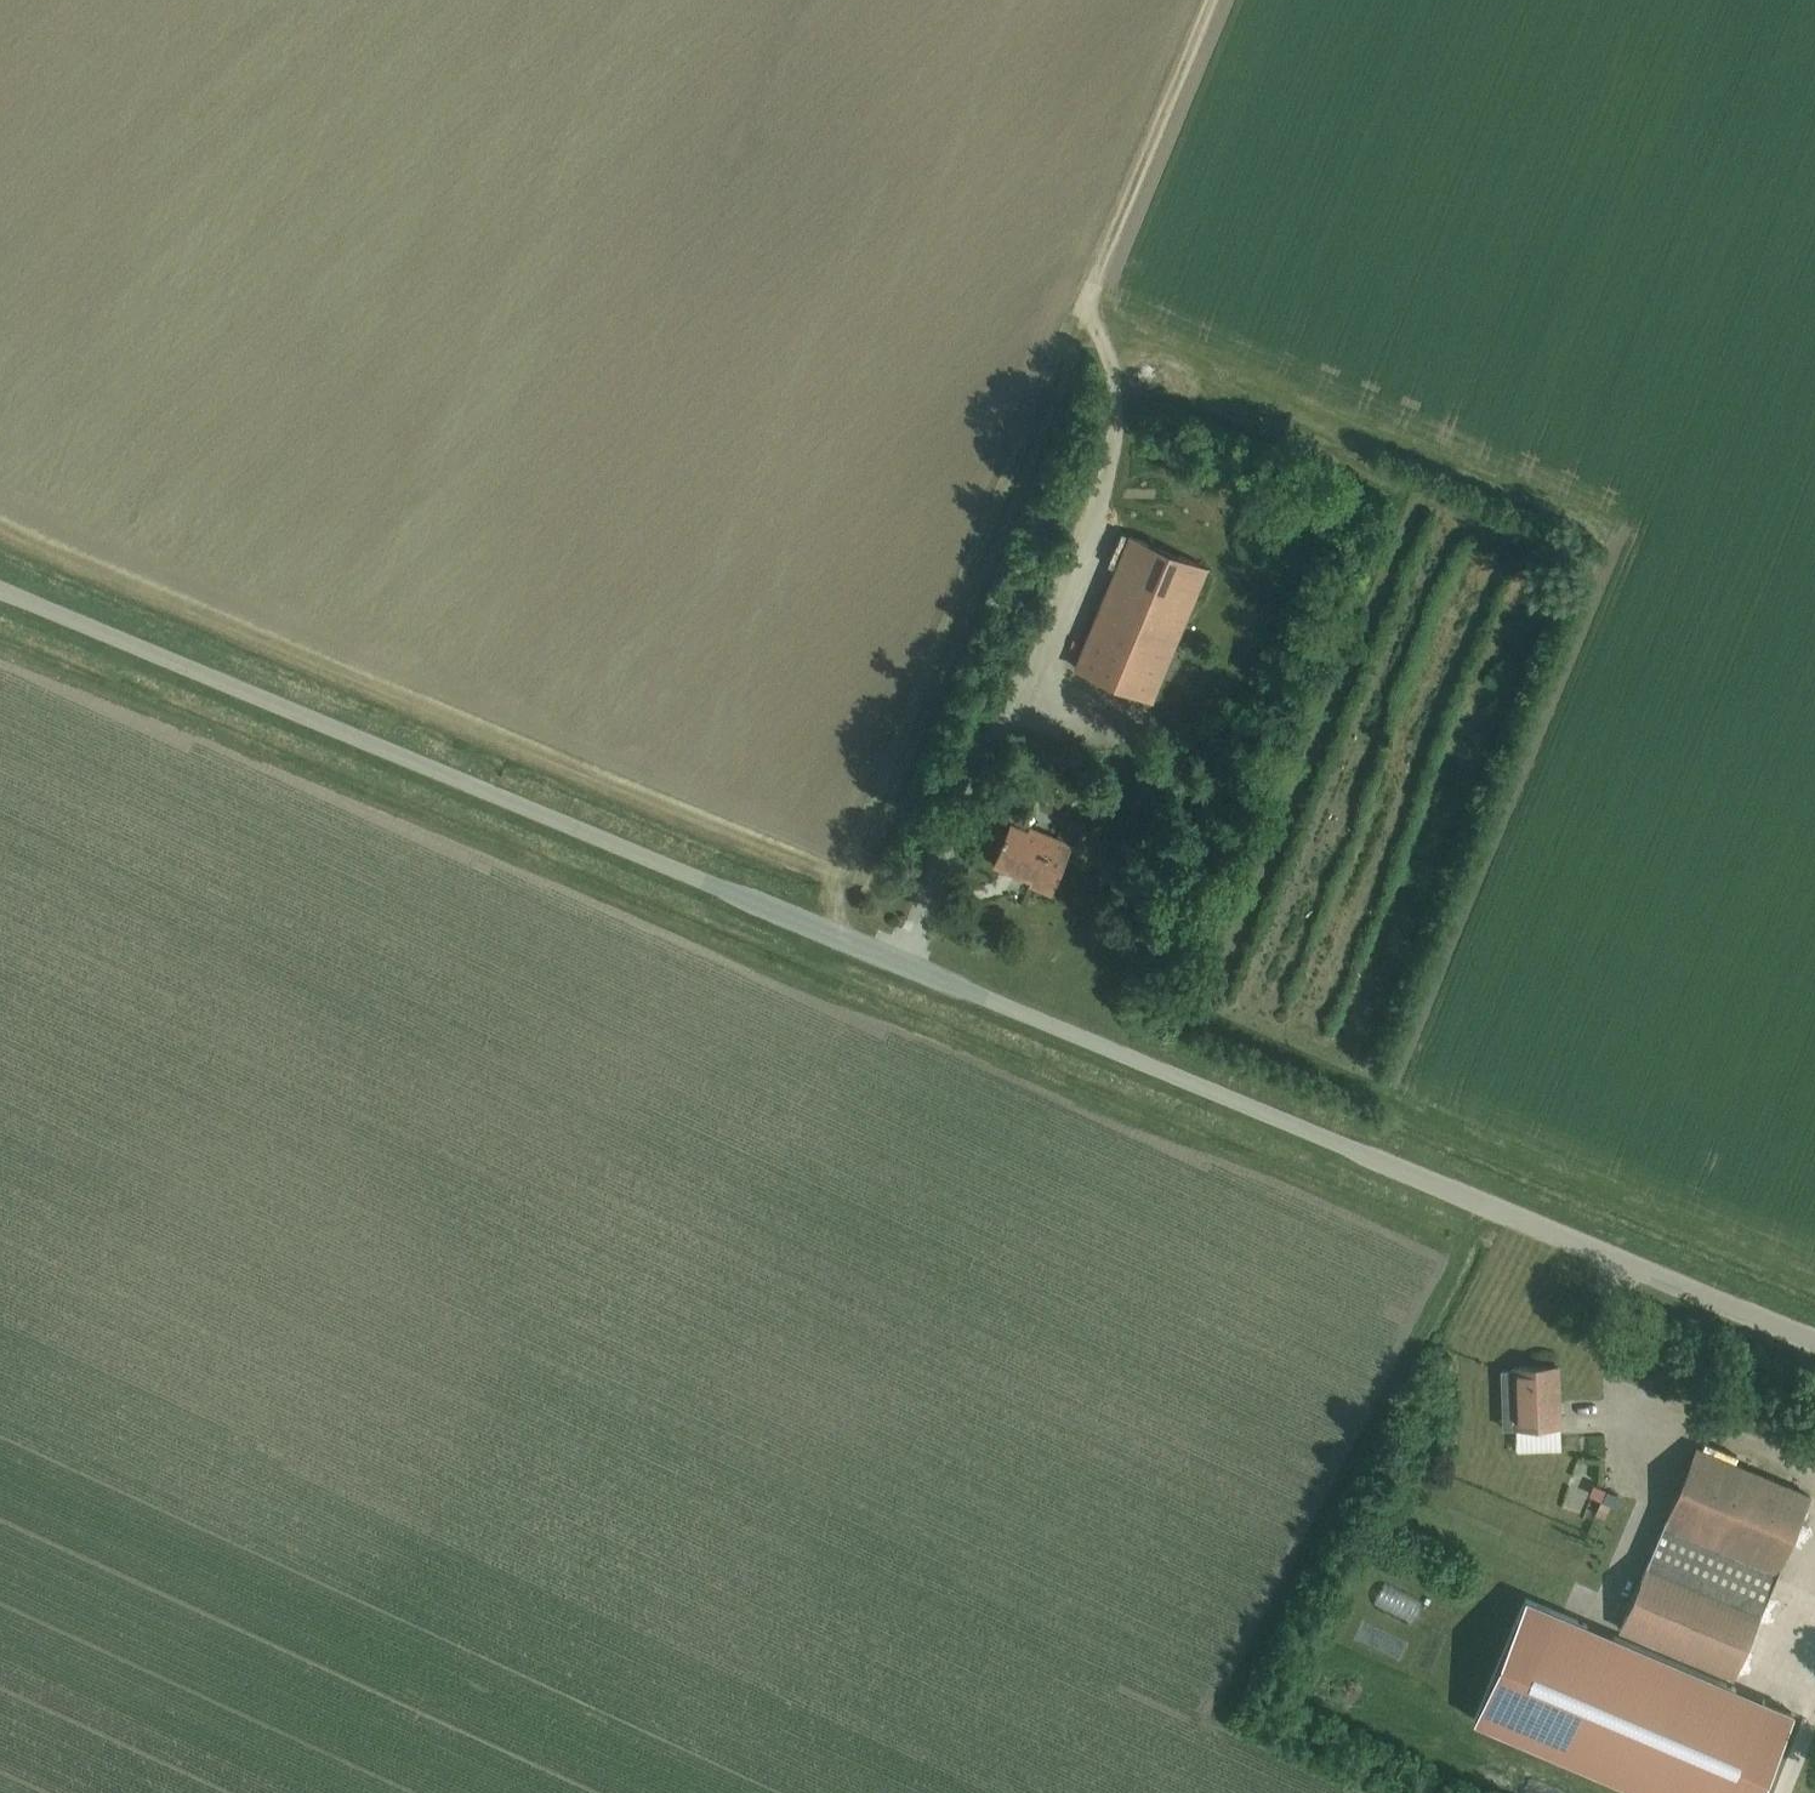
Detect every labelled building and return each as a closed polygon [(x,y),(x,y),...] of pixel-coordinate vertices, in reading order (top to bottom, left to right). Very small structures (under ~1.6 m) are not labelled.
[(1152,698),(1205,566),(1128,535),(1075,667),(1152,698)] [(1051,892),(1070,845),(1030,827),(1028,832),(1010,825),(1006,835),(1004,835),(1002,841),(1003,841),(994,863),(1032,879),(1031,884),(1051,892)] [(1558,1365),(1513,1366),(1515,1426),(1560,1424),(1558,1365)] [(1809,1493),(1697,1447),(1662,1529),(1774,1576),(1809,1493)] [(1593,1507),(1594,1498),(1609,1500),(1612,1478),(1575,1474),(1572,1505),(1593,1507)] [(1549,1501),(1568,1506),(1574,1483),(1555,1478),(1549,1501)] [(1758,1616),(1646,1569),(1621,1628),(1733,1676),(1758,1616)] [(1474,1720),(1649,1792),(1759,1792),(1794,1712),(1525,1599),(1474,1720)]
